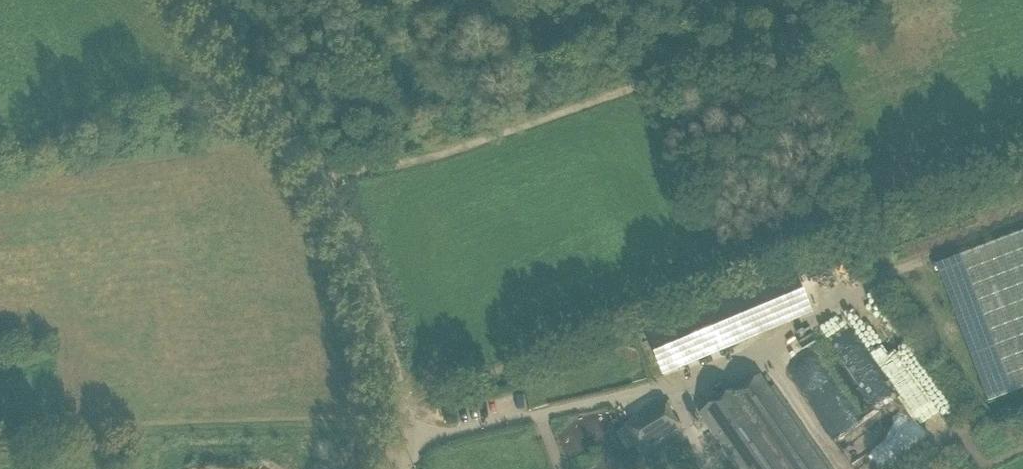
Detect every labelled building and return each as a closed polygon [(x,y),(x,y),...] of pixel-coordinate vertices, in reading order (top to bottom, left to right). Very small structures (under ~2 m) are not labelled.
[(1011,392),(1022,387),(1022,232),(960,256),(1011,392)] [(824,329),(876,409),(917,382),(907,366),(897,372),(890,362),(899,356),(893,347),(878,356),(864,335),(859,338),(844,316),(824,329)] [(732,460),(738,468),(824,468),(759,376),(734,394),(732,391),(699,414),(732,460)] [(622,425),(639,453),(681,428),(664,400),(622,425)]
